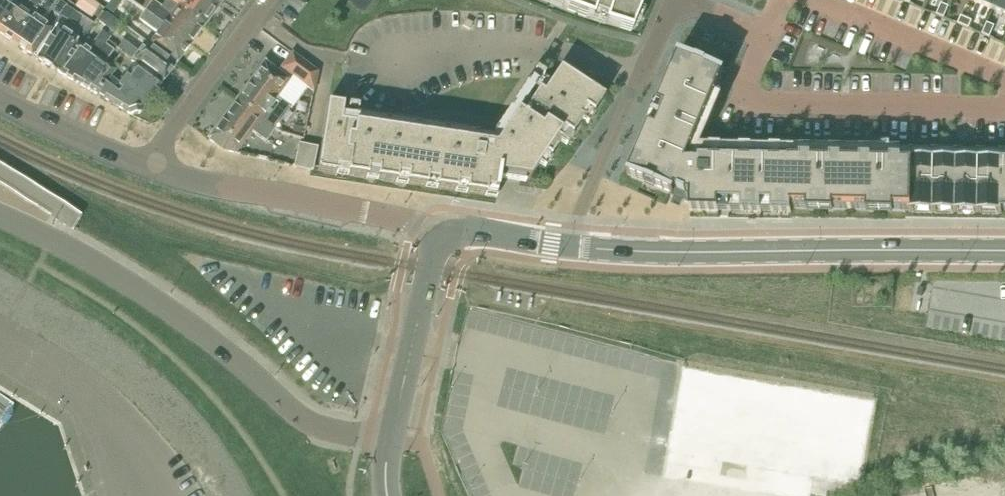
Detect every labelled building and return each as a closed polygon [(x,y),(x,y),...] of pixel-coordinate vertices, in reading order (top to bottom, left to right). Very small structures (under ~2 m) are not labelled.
[(45,0),(30,0),(24,9),(17,4),(0,28),(0,33),(15,43),(45,0)] [(17,4),(11,0),(0,0),(0,28),(17,4)] [(52,0),(45,0),(15,43),(33,55),(51,27),(43,22),(56,2),(52,0)] [(75,7),(91,19),(99,7),(89,0),(80,0),(75,7)] [(176,5),(170,13),(152,0),(145,10),(190,44),(204,25),(176,5)] [(176,5),(204,25),(218,7),(209,0),(170,0),(176,5)] [(563,1),(561,6),(576,13),(592,19),(594,13),(606,18),(604,23),(631,31),(635,21),(631,20),(635,11),(639,13),(644,0),(560,0),(563,1)] [(1004,16),(1004,0),(966,0),(1004,16)] [(66,5),(60,2),(55,9),(61,12),(66,5)] [(949,7),(941,3),(937,14),(944,18),(949,7)] [(190,44),(145,10),(138,18),(156,32),(148,43),(176,63),(190,44)] [(113,33),(122,22),(114,16),(90,49),(79,41),(57,70),(76,82),(97,56),(105,45),(105,44),(108,40),(113,33)] [(972,20),(961,16),(958,23),(969,28),(972,20)] [(466,19),(463,25),(470,29),(473,23),(466,19)] [(994,26),(987,23),(982,34),(990,37),(994,26)] [(37,58),(56,70),(77,39),(57,26),(37,58)] [(121,50),(162,81),(176,63),(148,43),(146,40),(138,51),(113,33),(108,40),(121,50)] [(111,65),(106,62),(113,51),(110,48),(105,45),(97,56),(76,82),(95,93),(109,75),(115,68),(111,65)] [(162,81),(121,50),(111,65),(115,68),(116,69),(118,70),(122,64),(129,69),(120,83),(109,75),(95,93),(131,114),(140,113),(140,112),(162,81)] [(291,51),(279,68),(313,92),(318,71),(291,51)] [(627,174),(646,182),(647,179),(649,174),(658,178),(657,183),(656,183),(655,186),(671,193),(670,196),(690,204),(690,211),(718,211),(718,208),(718,202),(742,203),(742,208),(741,208),(741,212),(761,212),(762,203),(772,203),(772,209),(771,209),(771,212),(791,213),(791,208),(808,208),(808,204),(808,199),(818,200),(818,209),(821,209),(821,200),(832,200),(832,205),(831,205),(831,209),(868,209),(869,206),(868,206),(868,201),(879,201),(878,210),(881,210),(882,201),(892,201),(892,206),(891,210),(909,210),(909,212),(912,212),(912,207),(931,207),(931,212),(935,212),(935,208),(953,208),(953,212),(957,213),(957,208),(976,208),(976,213),(979,213),(980,208),(998,209),(998,213),(1002,213),(1002,210),(1004,210),(1004,160),(902,157),(890,157),(872,157),(872,156),(860,156),(860,157),(842,156),(830,156),(812,156),(812,155),(800,155),(800,156),(789,155),(789,160),(700,158),(700,162),(686,162),(695,142),(701,145),(709,125),(703,122),(703,121),(704,121),(705,118),(704,118),(723,74),(724,74),(725,71),(707,63),(706,66),(704,71),(694,67),(696,62),(698,59),(679,52),(678,55),(671,72),(671,71),(666,83),(666,84),(659,99),(657,102),(658,103),(654,112),(654,111),(652,115),(653,115),(649,124),(648,124),(647,127),(648,127),(641,143),(640,143),(639,146),(640,146),(637,151),(635,154),(636,155),(629,171),(628,171),(627,174)] [(251,80),(289,109),(291,108),(277,97),(290,79),(265,60),(251,80)] [(328,102),(318,170),(337,173),(338,167),(348,168),(347,175),(367,178),(368,172),(377,173),(377,179),(396,182),(397,176),(407,178),(406,184),(485,196),(486,190),(497,192),(499,179),(524,183),(524,178),(529,178),(546,154),(551,157),(562,140),(561,140),(566,131),(572,135),(583,118),(582,118),(588,109),(593,113),(604,96),(560,67),(544,92),(539,89),(522,114),(518,111),(495,145),(341,121),(344,104),(328,102)] [(237,99),(275,129),(289,109),(251,80),(237,99)] [(222,119),(247,138),(252,131),(266,141),(275,129),(237,99),(222,119)] [(236,153),(237,152),(247,138),(222,119),(208,138),(223,150),(236,153)] [(296,153),(294,165),(293,165),(292,167),(301,169),(310,171),(311,169),(313,170),(315,158),(318,147),(308,145),(299,143),(296,153)] [(883,398),(684,368),(667,480),(774,495),(815,495),(818,481),(869,488),(883,398)] [(533,454),(526,483),(560,492),(568,463),(533,454)]
